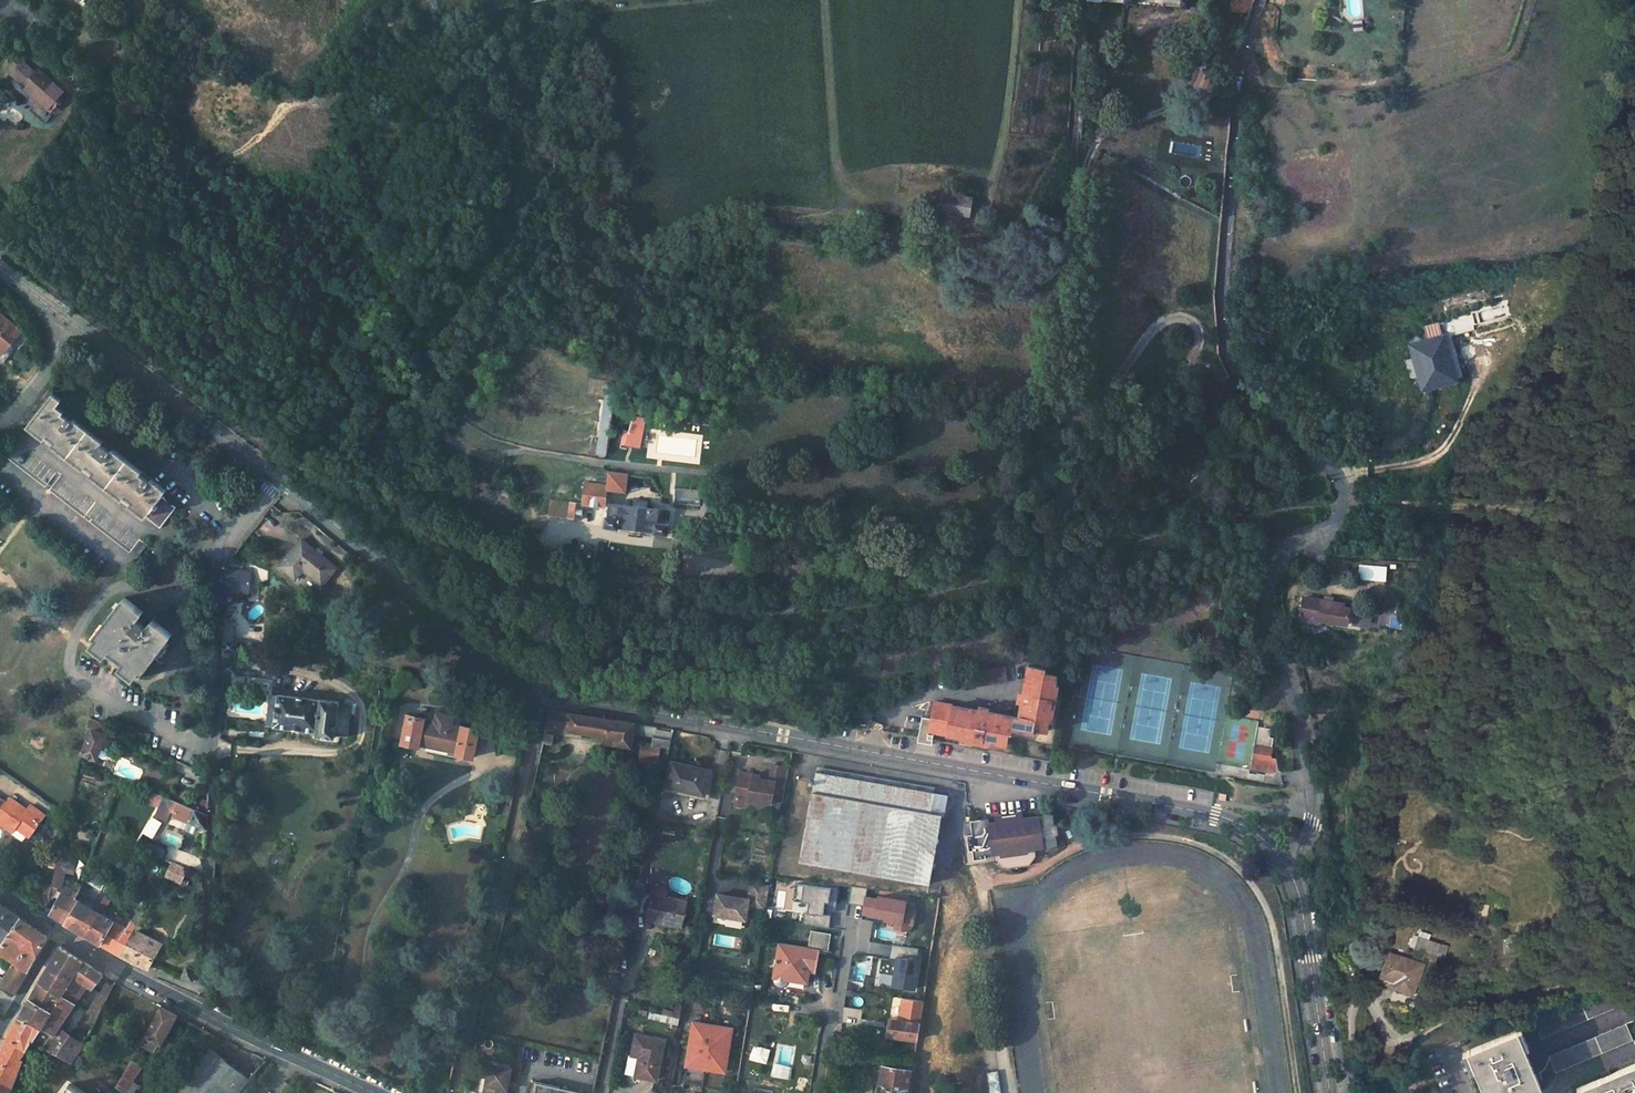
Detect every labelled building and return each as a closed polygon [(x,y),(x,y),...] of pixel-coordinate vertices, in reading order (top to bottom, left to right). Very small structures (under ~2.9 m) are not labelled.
[(1229,9),(1249,10),(1252,0),(1229,0),(1229,9)] [(430,4),(417,6),(419,26),(433,23),(430,4)] [(1363,29),(1361,20),(1353,22),(1355,31),(1363,29)] [(20,60),(7,75),(21,86),(20,88),(37,102),(40,99),(53,111),(67,95),(36,68),(33,72),(20,60)] [(964,197),(939,193),(936,213),(961,217),(964,197)] [(1464,311),(1438,319),(1443,335),(1469,326),(1464,311)] [(0,314),(0,340),(0,352),(4,355),(23,332),(0,314)] [(1444,339),(1407,351),(1421,396),(1459,384),(1444,339)] [(59,401),(51,395),(26,428),(160,529),(176,508),(162,497),(166,491),(55,407),(59,401)] [(142,538),(15,443),(5,457),(132,551),(140,541),(142,538)] [(484,458),(474,454),(473,457),(472,461),(482,465),(484,458)] [(627,472),(608,470),(606,485),(586,481),(581,503),(568,500),(566,517),(582,518),(583,504),(604,507),(607,489),(624,492),(627,472)] [(700,489),(675,485),(674,495),(673,502),(698,506),(699,497),(700,489)] [(708,490),(700,489),(699,497),(707,498),(708,490)] [(669,494),(659,492),(661,501),(668,502),(669,494)] [(630,505),(609,502),(607,516),(605,516),(604,526),(618,527),(618,525),(652,529),(652,531),(666,533),(668,521),(656,520),(658,508),(635,505),(635,502),(630,501),(630,505)] [(147,546),(140,541),(132,551),(139,557),(147,546)] [(341,574),(306,545),(284,572),(301,586),(309,576),(327,592),(341,574)] [(1359,581),(1387,581),(1387,565),(1359,565),(1359,581)] [(245,570),(227,569),(226,590),(233,590),(245,591),(245,570)] [(245,591),(233,590),(233,599),(246,599),(247,591),(245,591)] [(1381,602),(1397,601),(1396,591),(1381,592),(1381,602)] [(140,612),(121,595),(101,619),(104,622),(86,644),(101,657),(106,652),(121,665),(116,670),(129,681),(168,636),(150,621),(145,627),(135,618),(140,612)] [(1345,606),(1304,606),(1304,633),(1327,633),(1327,626),(1350,626),(1351,610),(1345,610),(1345,606)] [(1381,615),(1380,626),(1401,628),(1402,617),(1381,615)] [(238,643),(224,642),(222,672),(237,672),(238,643)] [(1055,668),(1027,662),(1022,690),(1020,689),(1018,698),(1020,699),(1017,715),(1015,726),(1031,729),(1032,725),(1044,728),(1048,703),(1052,704),(1053,696),(1050,695),(1055,668)] [(1002,663),(969,668),(971,682),(1004,678),(1002,663)] [(339,703),(277,694),(277,696),(272,695),(268,724),(273,724),(273,726),(316,732),(316,736),(334,738),(334,736),(348,738),(351,707),(338,706),(339,703)] [(977,708),(932,699),(929,715),(934,716),(932,730),(971,736),(971,740),(980,741),(980,739),(1004,743),(1006,731),(1010,732),(1011,725),(1013,714),(987,710),(987,707),(978,705),(977,708)] [(633,724),(549,711),(546,727),(565,731),(565,733),(606,739),(605,745),(629,749),(631,736),(633,724)] [(423,720),(408,716),(402,744),(418,747),(419,741),(456,750),(455,755),(471,758),(476,731),(461,728),(460,733),(446,730),(448,720),(438,718),(436,727),(422,724),(423,720)] [(107,729),(86,718),(84,726),(81,741),(84,742),(90,728),(105,735),(107,729)] [(1272,726),(1258,723),(1255,738),(1250,766),(1272,771),(1273,769),(1278,769),(1276,758),(1270,757),(1272,747),(1268,746),(1263,745),(1265,740),(1269,741),(1272,726)] [(656,728),(633,724),(631,736),(653,740),(656,728)] [(105,735),(90,728),(84,742),(81,751),(95,757),(96,756),(102,758),(107,754),(111,745),(110,739),(104,736),(105,735)] [(672,731),(656,728),(653,740),(652,746),(642,745),(639,760),(657,763),(660,748),(668,749),(672,731)] [(553,736),(544,734),(542,746),(551,747),(553,736)] [(418,749),(455,757),(455,755),(456,750),(419,741),(418,747),(418,749)] [(710,771),(670,763),(665,789),(704,797),(710,771)] [(206,764),(197,764),(196,772),(206,776),(206,764)] [(746,802),(757,804),(758,807),(759,807),(770,803),(770,800),(772,793),(783,795),(788,768),(771,765),(768,781),(758,779),(756,776),(738,772),(732,806),(741,808),(744,805),(746,802)] [(934,792),(815,771),(814,778),(810,778),(809,782),(815,783),(814,791),(812,790),(800,861),(930,883),(941,815),(944,815),(948,794),(934,792)] [(160,796),(148,790),(141,802),(154,807),(160,796)] [(770,800),(782,802),(783,795),(772,793),(770,800)] [(1512,799),(1497,795),(1494,803),(1509,808),(1512,799)] [(10,796),(6,802),(0,810),(0,823),(8,828),(12,823),(16,825),(29,835),(45,814),(30,803),(26,808),(10,796)] [(176,802),(160,796),(154,807),(164,812),(170,814),(176,802)] [(204,814),(176,802),(170,814),(170,816),(204,830),(204,814)] [(164,812),(154,807),(149,816),(160,820),(164,812)] [(1025,814),(1008,816),(999,817),(1000,821),(989,823),(989,821),(981,822),(980,820),(971,821),(973,834),(969,834),(971,849),(974,849),(976,858),(989,857),(988,853),(996,852),(1004,851),(1006,868),(1031,865),(1029,848),(1038,846),(1048,845),(1049,850),(1057,844),(1053,813),(1044,811),(1045,815),(1025,818),(1025,814)] [(16,825),(12,823),(8,828),(11,831),(16,825)] [(1029,848),(1031,865),(1039,856),(1038,846),(1029,848)] [(996,852),(997,861),(1006,868),(1004,851),(996,852)] [(64,861),(56,859),(50,886),(59,887),(60,881),(64,861)] [(121,874),(118,872),(113,881),(118,883),(121,874)] [(118,883),(113,881),(101,901),(106,905),(118,883)] [(765,909),(769,885),(751,882),(748,898),(717,892),(713,913),(745,919),(747,906),(765,909)] [(832,888),(796,883),(794,902),(810,904),(809,913),(806,913),(805,924),(829,927),(830,917),(824,916),(825,903),(831,903),(832,888)] [(914,927),(916,912),(907,910),(909,900),(879,895),(878,899),(867,898),(868,888),(851,885),(848,905),(862,907),(861,917),(883,921),(883,924),(891,925),(890,930),(910,933),(910,927),(914,927)] [(59,887),(50,886),(48,894),(57,896),(47,913),(63,922),(75,899),(59,891),(59,887)] [(687,902),(651,894),(647,914),(659,917),(658,924),(682,930),(687,902)] [(96,910),(75,899),(63,922),(83,933),(96,910)] [(0,904),(0,941),(4,944),(22,919),(0,904)] [(141,912),(135,909),(131,918),(124,914),(119,923),(112,919),(100,942),(118,953),(133,926),(141,912)] [(112,919),(96,910),(83,933),(100,942),(112,919)] [(659,917),(647,914),(645,922),(658,924),(659,917)] [(22,919),(4,944),(0,950),(0,951),(16,962),(29,970),(49,937),(22,919)] [(160,940),(133,926),(118,953),(133,961),(146,968),(148,965),(155,968),(157,964),(150,961),(160,940)] [(809,947),(778,942),(774,976),(774,978),(774,981),(775,983),(778,984),(781,985),(784,983),(786,979),(788,979),(789,974),(809,977),(811,963),(817,964),(819,949),(829,951),(832,934),(811,930),(809,947)] [(1447,939),(1422,931),(1418,945),(1443,953),(1447,939)] [(1586,931),(1578,931),(1579,939),(1587,938),(1586,931)] [(1518,935),(1507,935),(1508,953),(1519,953),(1518,935)] [(1608,943),(1592,944),(1593,954),(1609,953),(1608,943)] [(83,960),(60,945),(48,967),(60,975),(56,982),(55,981),(51,988),(62,995),(73,976),(83,960)] [(884,959),(880,984),(915,989),(917,985),(921,959),(917,958),(918,950),(893,946),(891,960),(884,959)] [(1428,961),(1393,951),(1389,965),(1385,964),(1382,975),(1397,980),(1396,984),(1420,991),(1428,961)] [(198,959),(190,959),(185,964),(181,976),(191,981),(199,961),(198,959)] [(103,974),(83,960),(73,976),(88,985),(92,988),(103,974)] [(29,970),(16,962),(1,987),(14,995),(29,970)] [(809,977),(789,974),(788,979),(808,983),(809,977)] [(73,976),(62,995),(76,1004),(88,985),(73,976)] [(51,988),(40,981),(31,997),(54,1010),(62,995),(51,988)] [(98,996),(88,1014),(91,1015),(99,1019),(116,983),(114,981),(98,996)] [(1614,987),(1538,1019),(1545,1037),(1621,1004),(1614,987)] [(43,1028),(36,1042),(72,1061),(86,1043),(59,1029),(76,1004),(62,995),(54,1010),(43,1028)] [(54,1010),(31,997),(20,1015),(43,1028),(54,1010)] [(907,998),(903,997),(899,1019),(890,1018),(887,1033),(918,1039),(924,1000),(918,1000),(907,998)] [(177,1015),(161,1006),(138,1046),(141,1048),(143,1045),(153,1051),(158,1042),(161,1043),(177,1015)] [(20,1015),(0,1050),(0,1092),(1,1092),(11,1092),(25,1061),(22,1060),(28,1050),(30,1051),(36,1042),(43,1028),(20,1015)] [(96,1025),(99,1019),(91,1015),(88,1021),(96,1025)] [(1628,1021),(1553,1054),(1560,1070),(1634,1038),(1628,1021)] [(732,1028),(694,1023),(689,1066),(727,1071),(732,1028)] [(1470,1049),(1488,1092),(1526,1092),(1546,1084),(1521,1028),(1470,1049)] [(663,1040),(635,1033),(631,1055),(639,1056),(635,1075),(656,1080),(663,1040)] [(459,1045),(430,1037),(429,1044),(457,1051),(459,1045)] [(212,1047),(174,1092),(238,1092),(250,1079),(212,1047)] [(140,1066),(131,1059),(117,1085),(124,1091),(131,1080),(140,1066)] [(1578,1086),(1581,1092),(1634,1092),(1634,1062),(1578,1086)] [(883,1065),(880,1086),(878,1085),(877,1092),(908,1092),(909,1089),(908,1089),(910,1070),(883,1065)] [(485,1092),(508,1092),(509,1088),(505,1088),(507,1082),(510,1083),(513,1070),(497,1066),(495,1075),(490,1074),(485,1092)] [(131,1080),(124,1091),(126,1092),(130,1092),(136,1084),(131,1080)] [(565,1092),(566,1089),(536,1082),(534,1092),(572,1092),(565,1092)] [(70,1084),(63,1092),(83,1092),(70,1084)]
